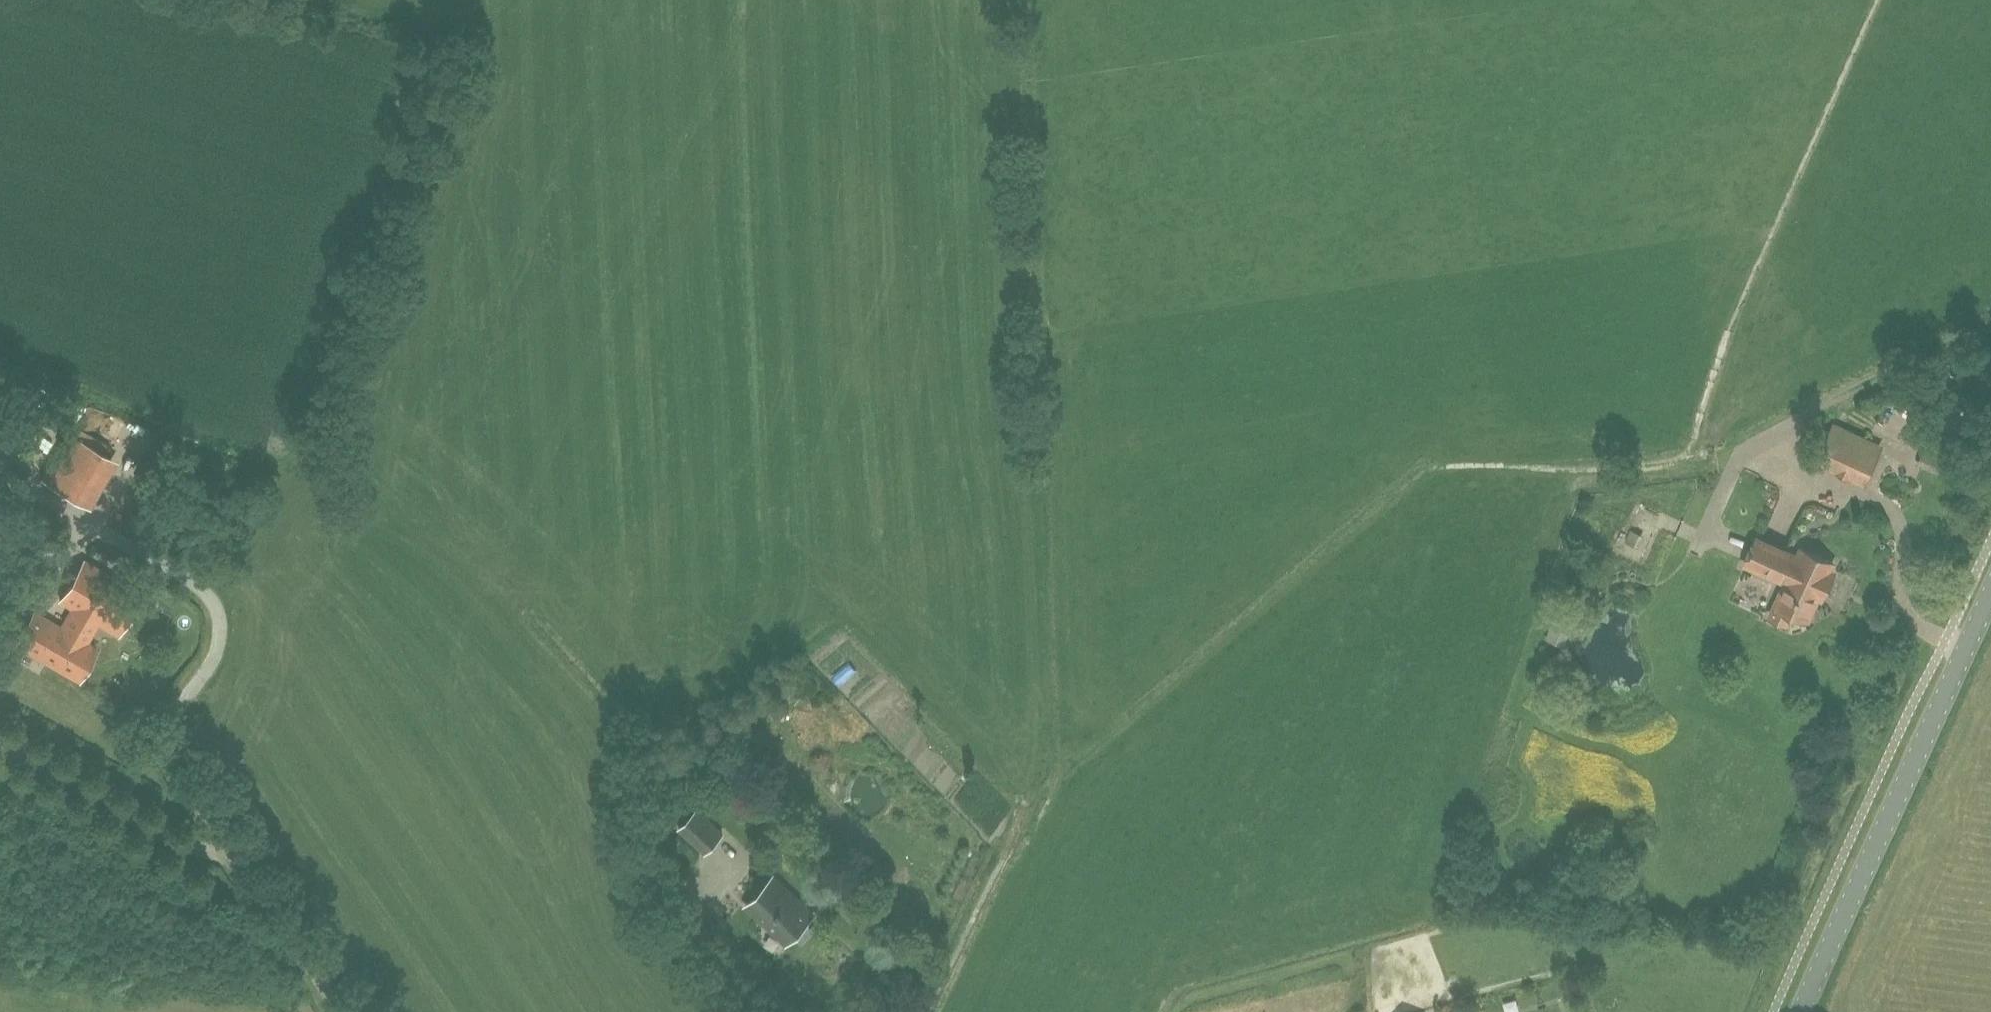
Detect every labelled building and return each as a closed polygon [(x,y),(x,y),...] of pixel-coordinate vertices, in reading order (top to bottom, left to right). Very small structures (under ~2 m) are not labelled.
[(1867,485),(1884,447),(1832,424),(1815,461),(1867,485)] [(39,480),(76,500),(101,453),(65,433),(39,480)] [(133,516),(142,504),(131,495),(122,507),(133,516)] [(1635,530),(1628,544),(1639,550),(1647,535),(1635,530)] [(1783,626),(1790,613),(1807,620),(1817,597),(1822,599),(1833,573),(1829,571),(1833,563),(1801,549),(1797,557),(1758,539),(1746,565),(1786,583),(1769,620),(1783,626)] [(60,600),(72,607),(61,626),(34,611),(15,644),(80,682),(99,648),(88,642),(99,623),(119,634),(142,594),(83,560),(60,600)] [(1571,627),(1554,620),(1547,637),(1564,644),(1571,627)] [(704,852),(722,833),(697,810),(679,829),(704,852)] [(786,943),(813,914),(773,876),(746,905),(786,943)]
